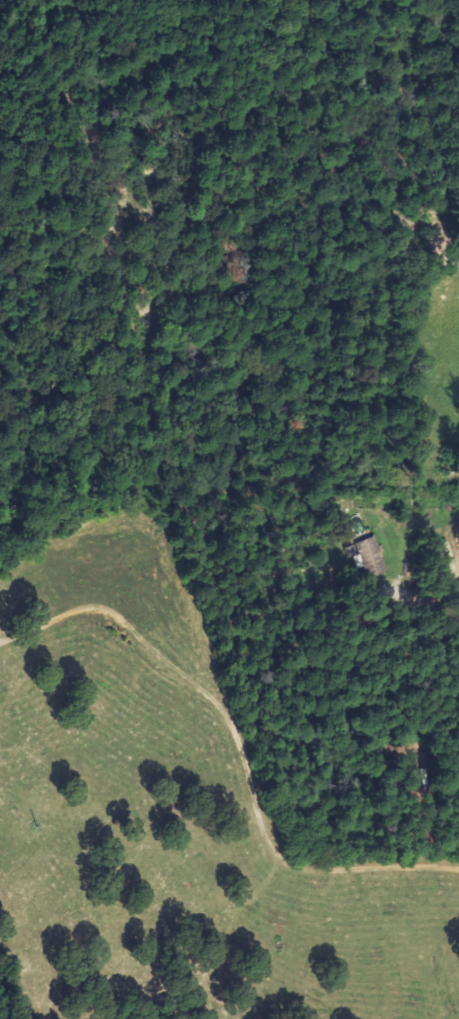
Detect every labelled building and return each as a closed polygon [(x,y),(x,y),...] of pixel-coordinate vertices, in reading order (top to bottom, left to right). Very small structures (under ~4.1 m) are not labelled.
[(373,575),(391,567),(377,536),(359,543),(373,575)]
